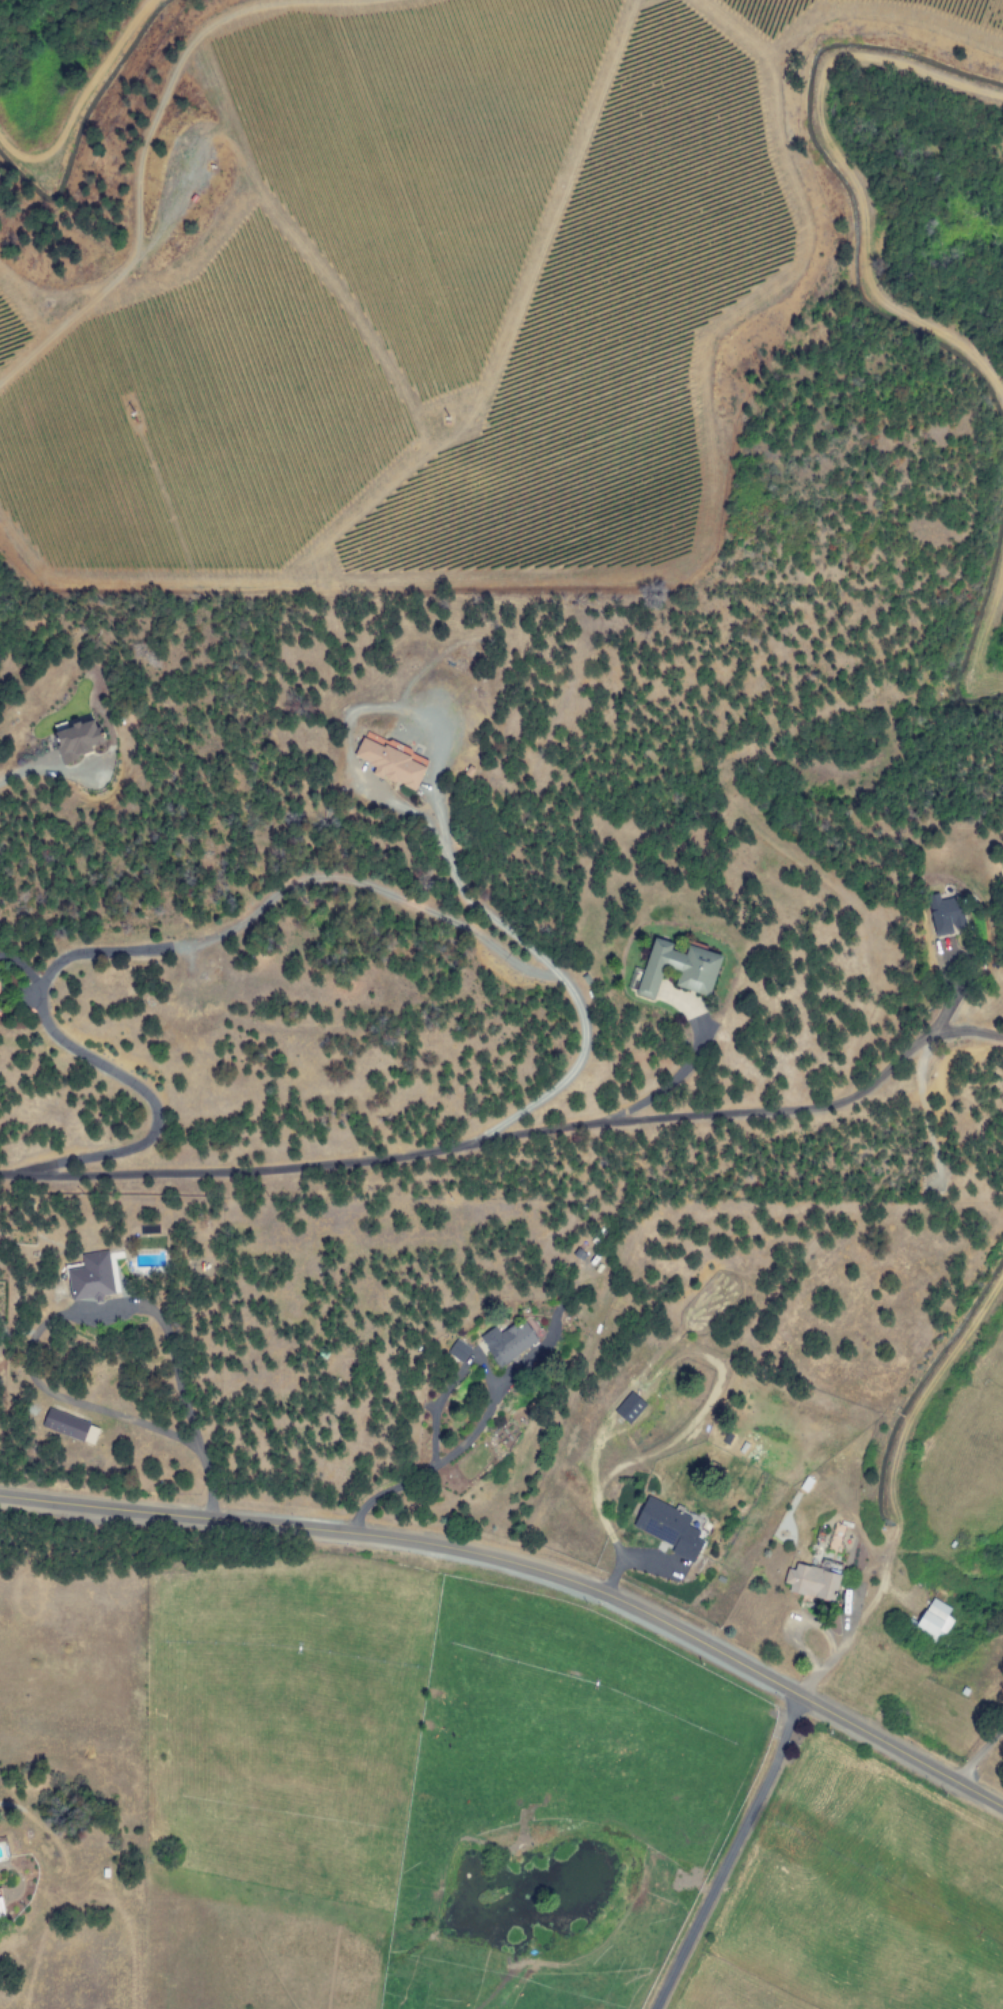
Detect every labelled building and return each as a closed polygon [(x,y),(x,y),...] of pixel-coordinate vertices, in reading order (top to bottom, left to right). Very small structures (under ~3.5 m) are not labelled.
[(102,743),(95,720),(53,733),(62,762),(93,752),(91,747),(102,743)] [(353,758),(375,767),(371,775),(414,792),(427,761),(363,735),(353,758)] [(952,934),(951,929),(963,927),(961,914),(956,915),(954,902),(939,904),(938,894),(927,896),(933,937),(952,934)] [(720,955),(686,946),(684,955),(670,951),(672,944),(652,938),(635,995),(653,1000),(662,967),(678,972),(674,987),(708,997),(720,955)] [(80,1255),(83,1267),(67,1270),(73,1301),(116,1293),(108,1249),(80,1255)] [(495,1326),(479,1336),(499,1367),(539,1341),(526,1322),(517,1328),(514,1324),(500,1333),(495,1326)] [(447,1352),(462,1362),(471,1349),(456,1338),(447,1352)] [(613,1412),(629,1424),(645,1404),(630,1392),(613,1412)] [(85,1440),(90,1420),(48,1410),(43,1430),(85,1440)] [(632,1528),(673,1546),(669,1553),(692,1563),(702,1541),(696,1538),(699,1531),(687,1525),(690,1516),(645,1496),(632,1528)] [(832,1602),(839,1573),(795,1563),(793,1570),(786,1569),(783,1583),(789,1584),(787,1592),(832,1602)] [(952,1619),(946,1616),(950,1608),(930,1598),(914,1628),(940,1641),(952,1619)]
